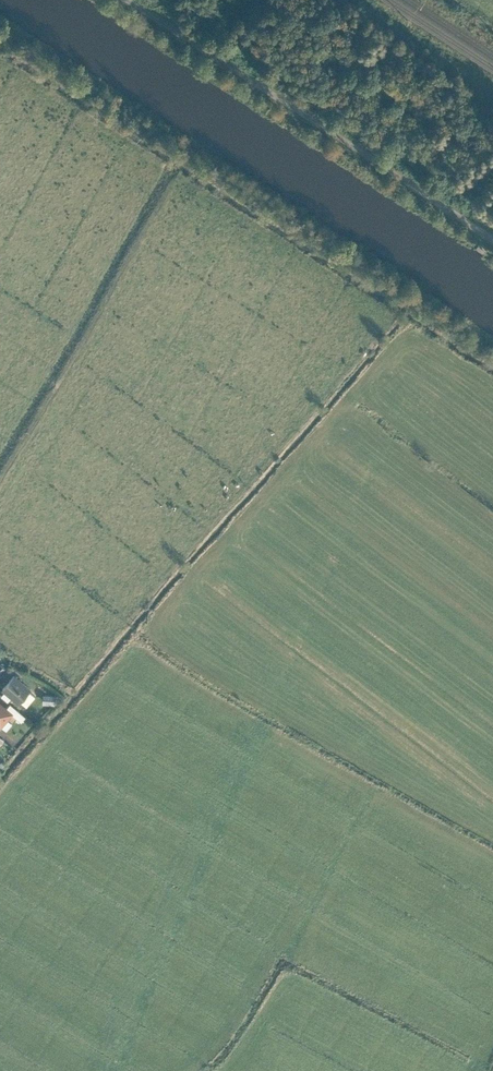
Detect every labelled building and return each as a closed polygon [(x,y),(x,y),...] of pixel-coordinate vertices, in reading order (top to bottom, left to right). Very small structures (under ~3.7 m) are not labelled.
[(33,690),(15,675),(4,688),(22,703),(33,690)] [(0,700),(0,725),(2,726),(14,712),(0,700)]
